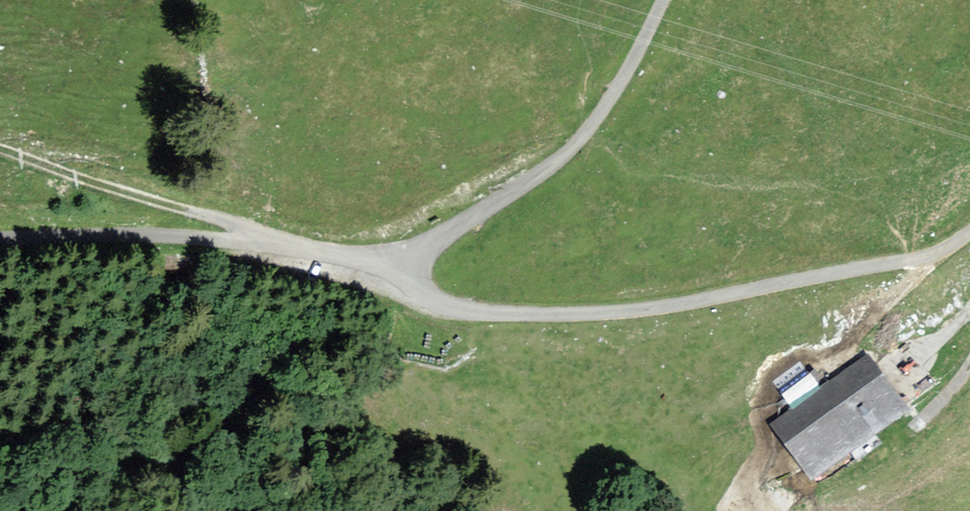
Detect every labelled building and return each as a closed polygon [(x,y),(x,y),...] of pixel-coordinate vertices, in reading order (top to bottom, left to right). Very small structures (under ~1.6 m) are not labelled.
[(909,404),(872,351),(775,419),(812,472),(909,404)]
